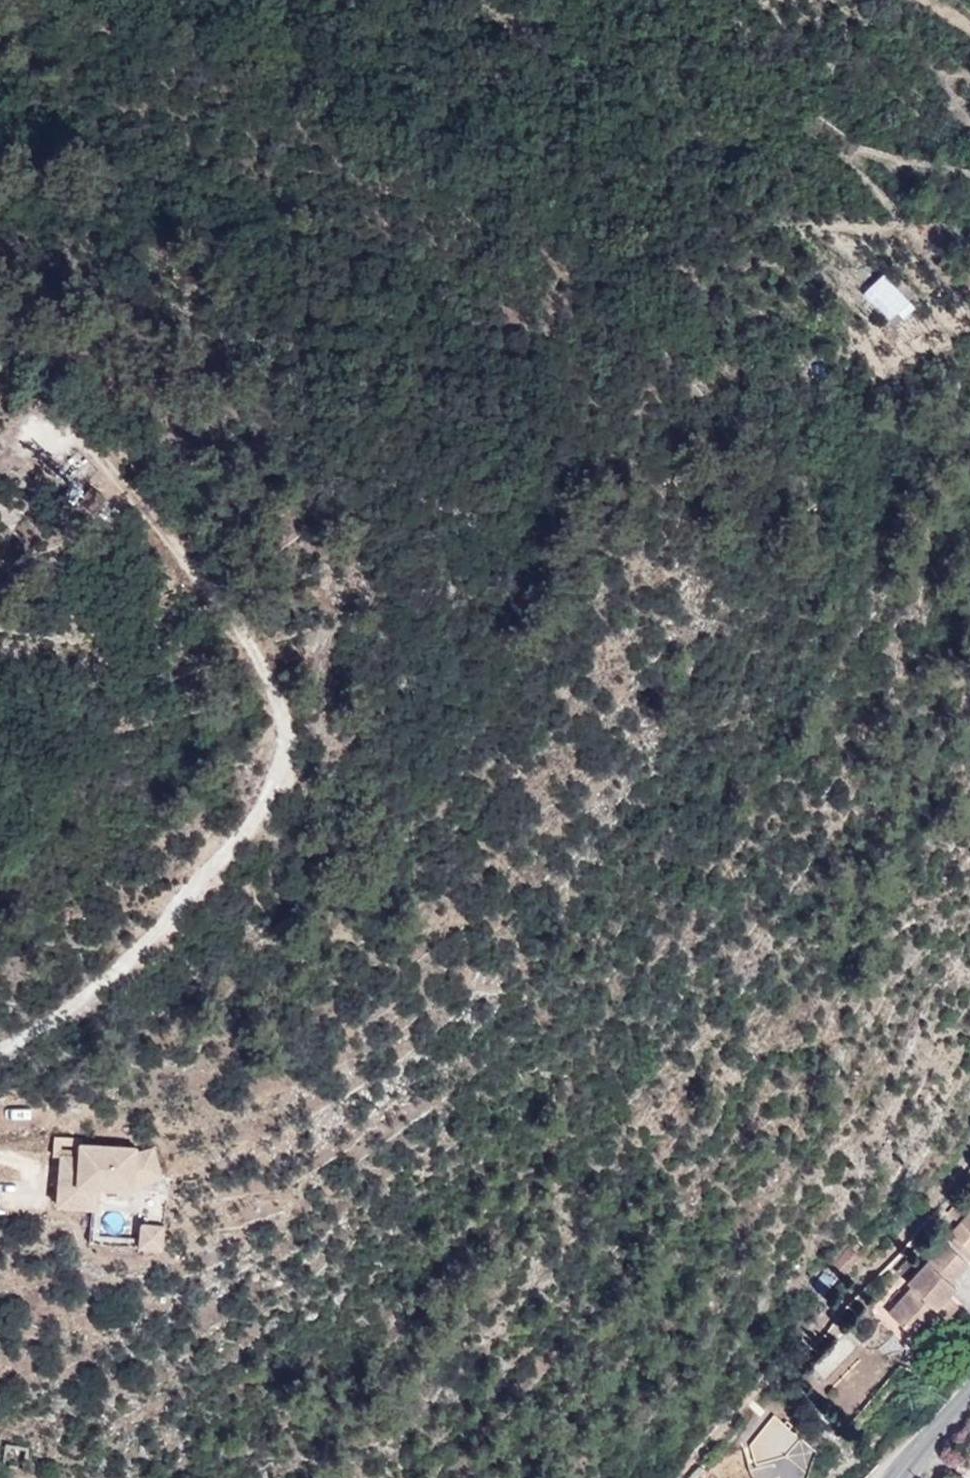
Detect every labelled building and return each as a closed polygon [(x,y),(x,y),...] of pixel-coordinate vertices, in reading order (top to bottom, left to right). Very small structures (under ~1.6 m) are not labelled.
[(869,288),(893,318),(911,304),(887,274),(869,288)] [(83,1138),(54,1136),(54,1156),(62,1156),(81,1158),(81,1149),(109,1151),(109,1145),(82,1144),(83,1138)] [(81,1158),(62,1156),(60,1184),(79,1186),(79,1191),(100,1192),(100,1186),(135,1189),(135,1185),(163,1176),(154,1148),(137,1153),(138,1147),(109,1145),(109,1151),(81,1149),(81,1158)] [(79,1186),(60,1184),(59,1205),(139,1210),(140,1189),(135,1189),(133,1205),(99,1202),(100,1192),(79,1191),(79,1186)] [(956,1220),(964,1210),(956,1203),(948,1213),(956,1220)] [(952,1234),(969,1251),(969,1214),(952,1234)] [(165,1224),(142,1223),(140,1246),(163,1248),(165,1224)] [(924,1240),(895,1272),(901,1278),(930,1246),(924,1240)] [(913,1287),(889,1313),(917,1339),(941,1313),(951,1302),(947,1298),(948,1296),(956,1287),(951,1283),(969,1264),(946,1243),(908,1283),(913,1287)] [(842,1276),(859,1256),(849,1247),(832,1267),(842,1276)] [(947,1318),(958,1305),(948,1296),(947,1298),(951,1302),(941,1313),(947,1318)] [(820,1377),(856,1349),(836,1325),(801,1353),(820,1377)] [(785,1423),(774,1414),(750,1445),(756,1464),(786,1456),(801,1438),(796,1433),(799,1430),(787,1420),(785,1423)]
